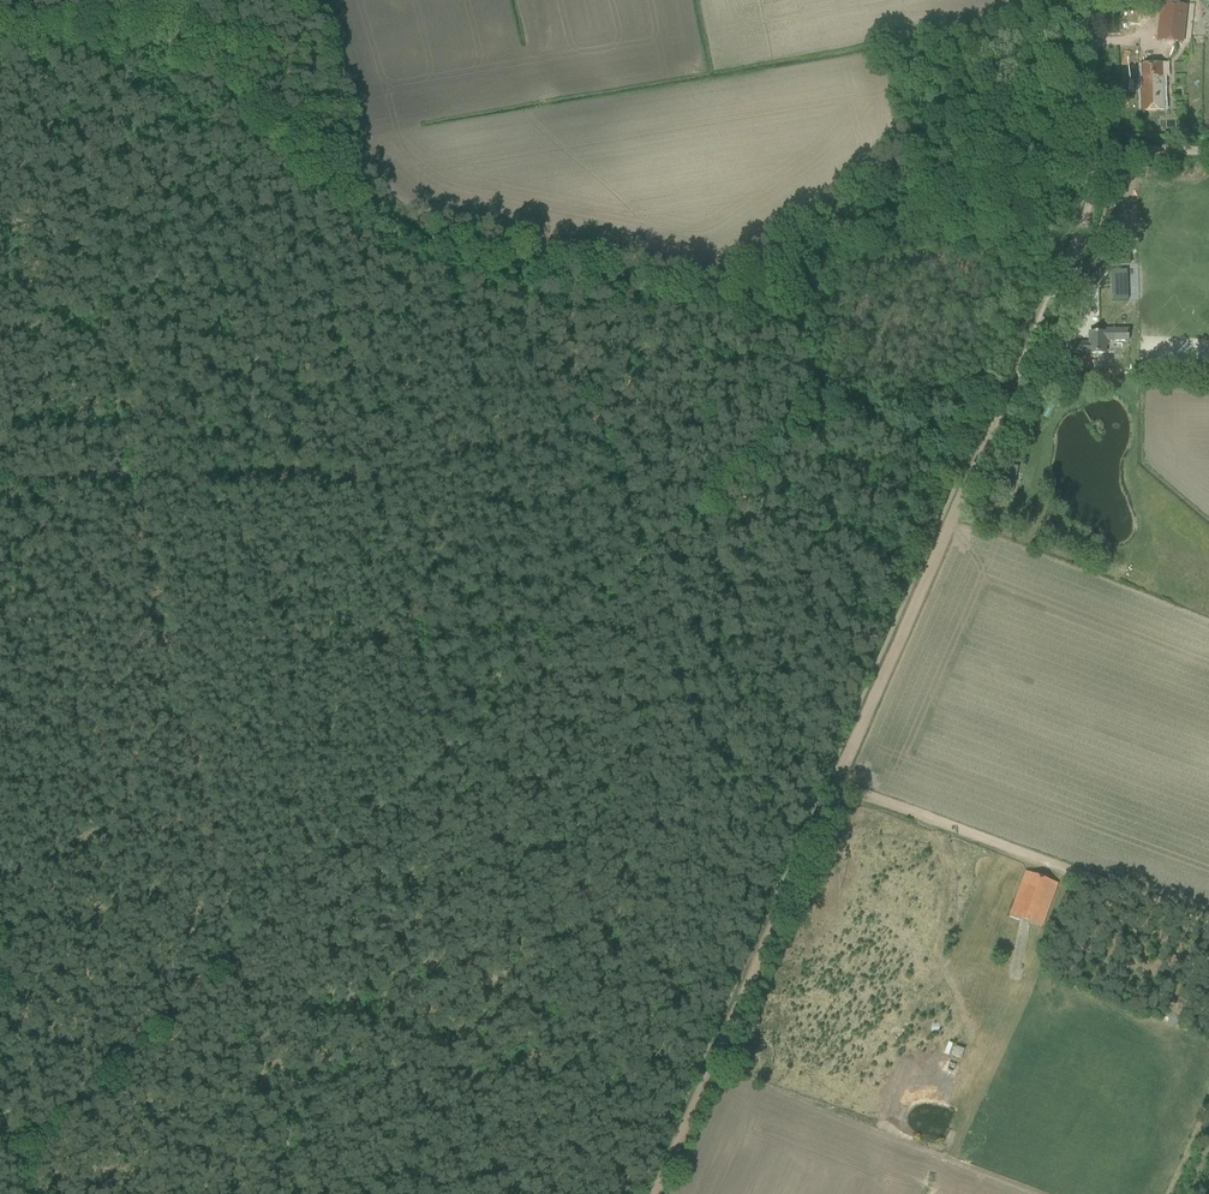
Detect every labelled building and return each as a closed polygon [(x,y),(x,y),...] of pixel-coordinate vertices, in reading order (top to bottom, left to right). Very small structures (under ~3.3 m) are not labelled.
[(1158,40),(1180,42),(1182,17),(1185,17),(1186,7),(1162,4),(1158,40)] [(1164,110),(1163,76),(1169,76),(1169,64),(1143,65),(1144,90),(1142,90),(1143,111),(1164,110)] [(1111,255),(1111,265),(1130,264),(1130,254),(1111,255)] [(1111,271),(1112,301),(1128,301),(1127,270),(1111,271)] [(1070,354),(1090,353),(1090,354),(1106,354),(1105,346),(1108,346),(1108,341),(1129,341),(1128,329),(1107,330),(1107,332),(1089,333),(1090,343),(1070,344),(1070,354)] [(1009,916),(1041,928),(1058,883),(1026,871),(1009,916)] [(953,1046),(950,1055),(958,1058),(961,1049),(953,1046)]
